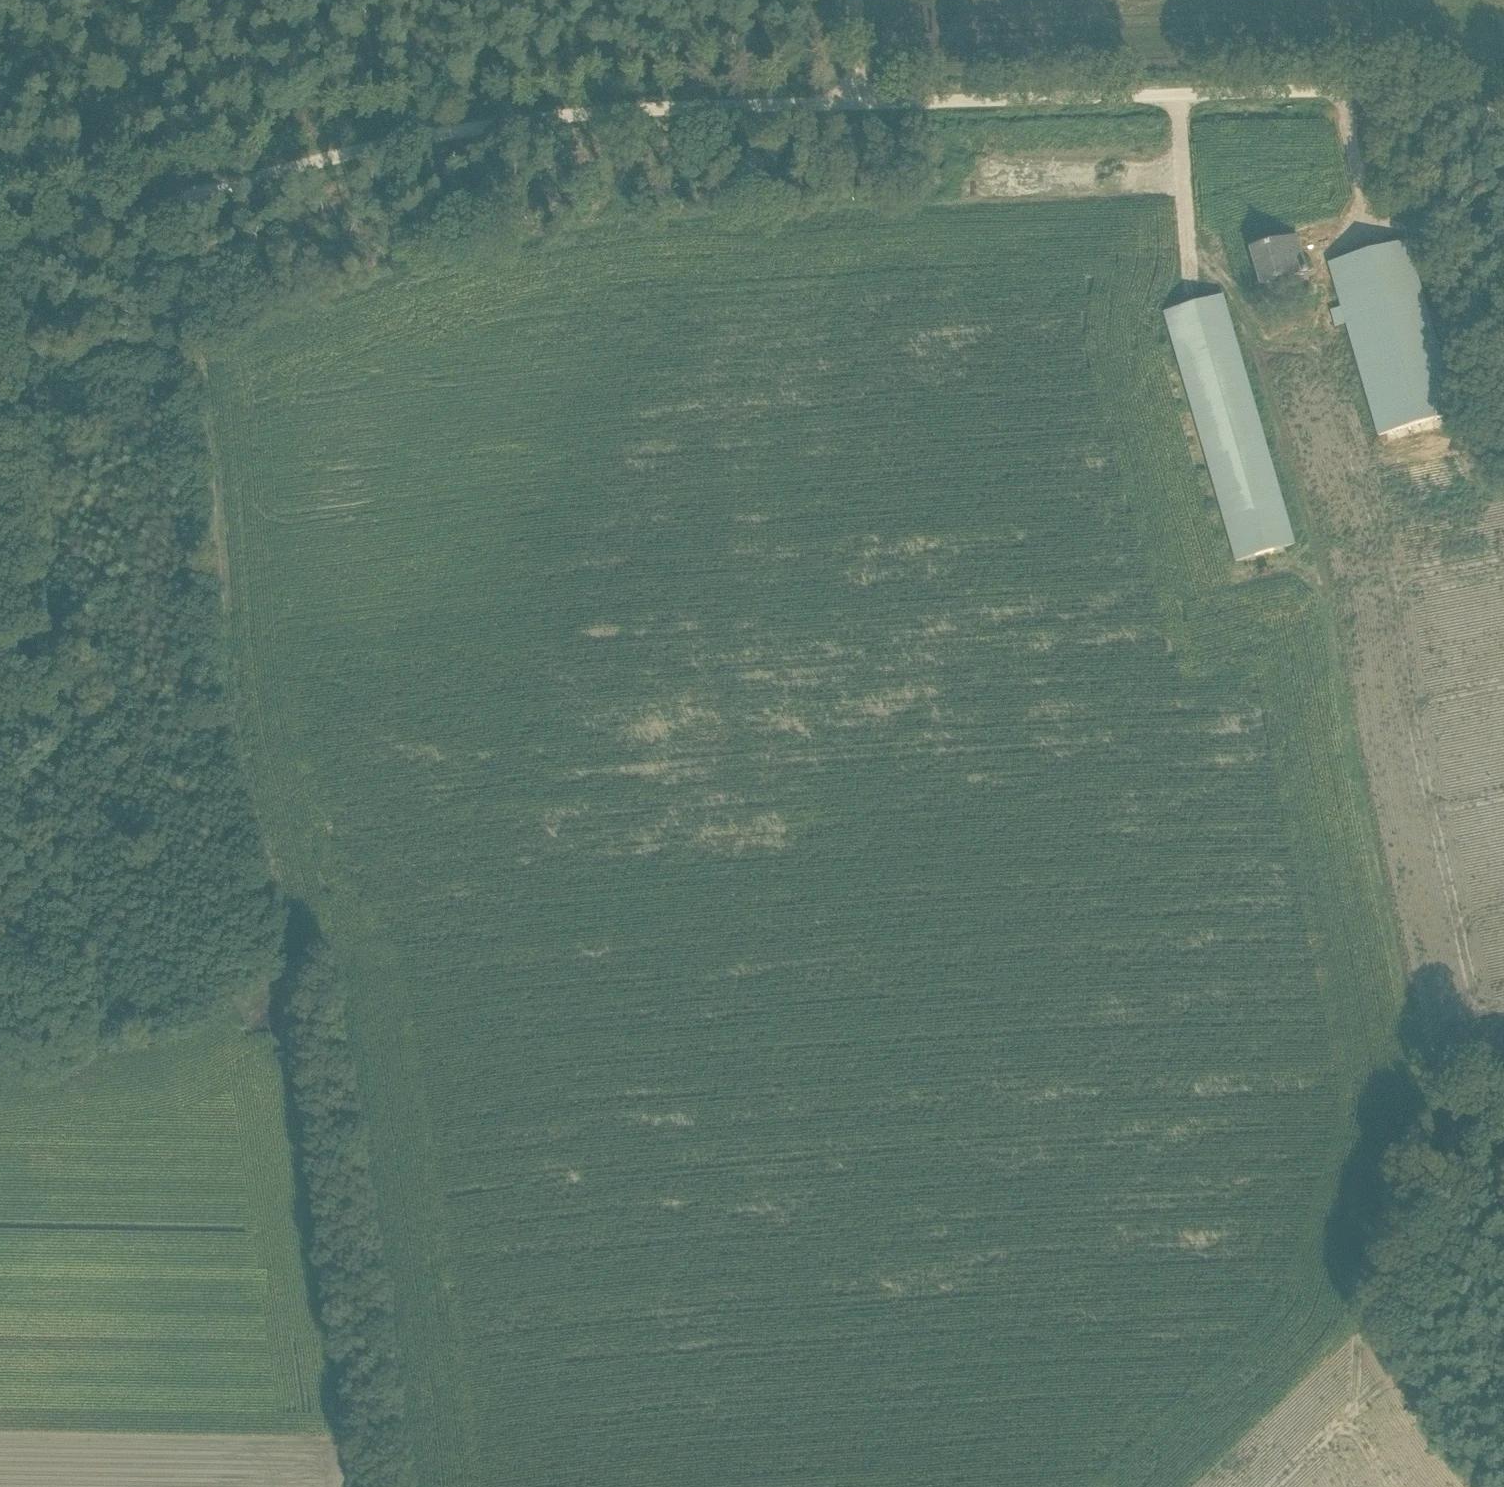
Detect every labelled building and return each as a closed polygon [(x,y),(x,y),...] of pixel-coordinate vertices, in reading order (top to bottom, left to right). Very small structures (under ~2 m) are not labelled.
[(1250,250),(1256,269),(1261,285),(1307,272),(1299,244),(1282,249),(1280,242),(1250,250)] [(1341,306),(1329,311),(1334,326),(1346,323),(1379,435),(1456,413),(1406,242),(1329,264),(1341,306)] [(1169,333),(1236,561),(1294,544),(1228,315),(1222,296),(1164,314),(1169,333)]
